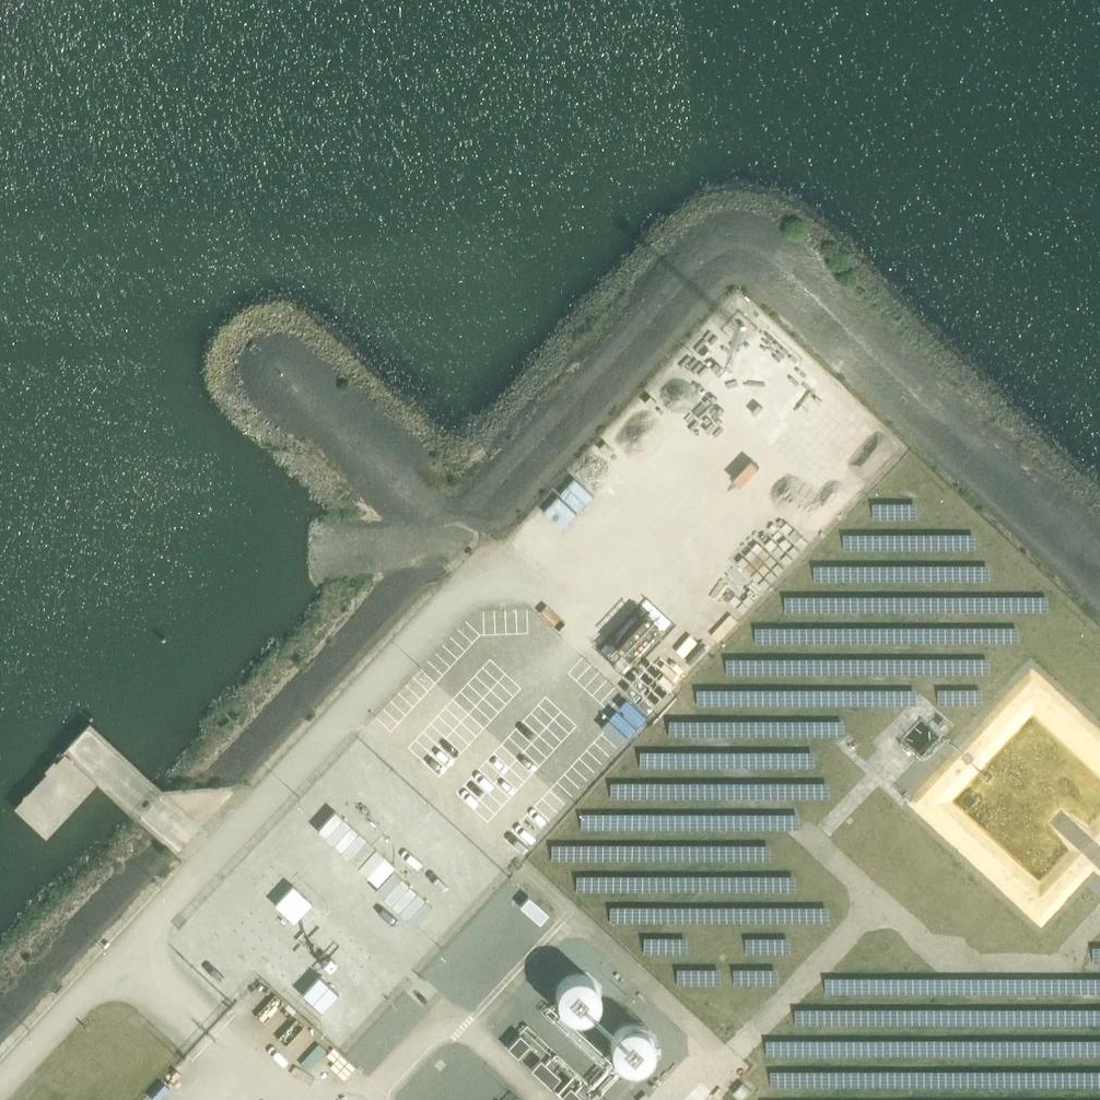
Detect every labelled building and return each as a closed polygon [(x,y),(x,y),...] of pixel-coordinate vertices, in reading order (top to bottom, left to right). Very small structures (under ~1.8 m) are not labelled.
[(587,971),(583,971),(578,971),(575,972),(571,974),(567,977),(565,981),(562,985),(561,989),(561,994),(562,998),(563,1002),(565,1005),(568,1009),(571,1012),(575,1014),(579,1015),(583,1015),(588,1015),(592,1013),(596,1011),(600,1008),(603,1004),(604,1000),(605,997),(605,992),(605,988),(604,984),(601,980),(598,977),(595,974),(591,972),(587,971)] [(641,1022),(637,1021),(633,1022),(629,1023),(625,1025),(622,1028),(619,1032),(617,1036),(615,1040),(615,1044),(616,1048),(617,1053),(619,1056),(622,1060),(625,1062),(629,1064),(634,1066),(638,1066),(642,1066),(647,1064),(650,1062),(653,1059),(656,1056),(658,1051),(659,1048),(660,1043),(659,1038),(657,1034),(655,1030),(652,1027),(649,1025),(645,1023),(641,1022)] [(539,1047),(520,1029),(510,1039),(529,1057),(539,1047)] [(567,1073),(547,1055),(538,1066),(557,1083),(567,1073)] [(577,1083),(567,1093),(575,1099),(595,1099),(577,1083)]
